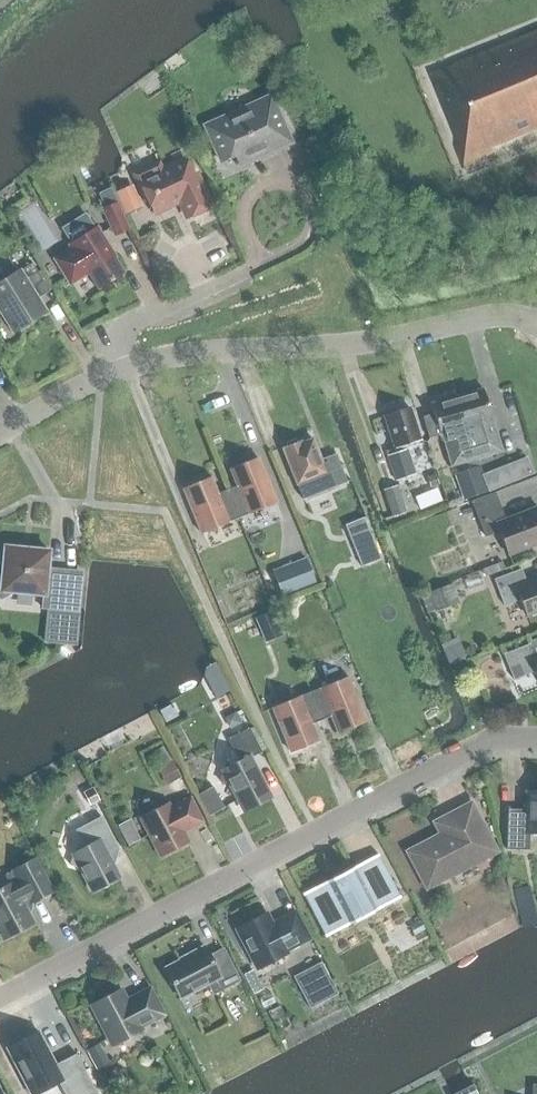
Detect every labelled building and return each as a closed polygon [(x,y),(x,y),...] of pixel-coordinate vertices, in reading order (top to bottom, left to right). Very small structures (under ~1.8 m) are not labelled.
[(437,79),(463,142),(468,156),(492,146),(536,128),(536,32),(511,42),(455,65),(458,71),(437,79)] [(240,165),(291,142),(270,96),(204,126),(220,161),(235,154),(240,165)] [(192,175),(185,159),(161,169),(158,163),(134,174),(144,196),(148,199),(155,212),(179,201),(186,217),(211,206),(196,173),(192,175)] [(125,215),(143,207),(132,184),(115,192),(125,215)] [(114,237),(131,230),(117,201),(101,208),(114,237)] [(74,253),(55,264),(69,287),(89,274),(98,288),(123,272),(113,257),(115,256),(97,227),(90,231),(80,215),(60,228),(70,244),(68,245),(74,253)] [(32,263),(17,272),(17,271),(0,281),(0,305),(0,306),(0,310),(13,332),(45,311),(37,298),(49,290),(32,263)] [(482,389),(456,397),(470,441),(476,459),(501,451),(482,389)] [(476,459),(470,441),(456,397),(430,405),(433,414),(423,417),(429,439),(440,435),(442,441),(443,442),(451,467),(461,464),(476,459)] [(394,480),(413,474),(403,443),(417,438),(407,407),(382,415),(395,454),(387,456),(394,480)] [(286,447),(282,448),(295,483),(300,498),(345,481),(335,453),(320,458),(312,439),(300,443),(300,441),(296,443),(294,441),(286,444),(286,447)] [(228,491),(239,518),(277,502),(259,457),(231,469),(238,486),(228,491)] [(521,458),(503,463),(507,477),(525,472),(521,458)] [(479,465),(463,471),(454,474),(462,500),(488,491),(479,465)] [(239,518),(228,491),(219,495),(212,477),(184,490),(202,533),(239,518)] [(348,512),(366,508),(360,479),(341,482),(348,512)] [(439,481),(418,489),(423,503),(445,494),(439,481)] [(392,517),(406,512),(397,485),(383,490),(392,517)] [(494,492),(471,501),(485,537),(499,531),(508,555),(536,544),(536,507),(504,519),(494,492)] [(370,535),(352,542),(362,567),(380,560),(370,535)] [(221,544),(203,550),(214,581),(231,575),(221,544)] [(46,572),(48,550),(4,546),(1,576),(0,577),(0,599),(13,592),(43,594),(42,608),(76,611),(80,575),(46,572)] [(305,558),(272,571),(282,597),(315,583),(305,558)] [(520,569),(493,579),(503,606),(520,599),(526,615),(536,611),(536,579),(526,583),(520,569)] [(435,612),(460,603),(453,584),(429,593),(435,612)] [(272,610),(255,617),(265,642),(282,635),(272,610)] [(448,664),(465,656),(457,637),(440,645),(448,664)] [(529,643),(503,654),(513,679),(536,670),(536,672),(536,657),(535,658),(529,643)] [(205,668),(203,674),(216,698),(229,691),(215,663),(205,668)] [(310,693),(322,720),(331,716),(338,733),(367,722),(348,677),(310,693)] [(467,700),(479,695),(474,683),(462,688),(467,700)] [(312,724),(322,720),(310,693),(272,709),(291,752),(319,741),(312,724)] [(230,729),(242,723),(236,712),(224,718),(230,729)] [(268,795),(250,759),(262,752),(249,729),(228,740),(239,761),(231,766),(225,764),(220,782),(230,785),(242,808),(268,795)] [(181,777),(172,761),(157,769),(166,786),(181,777)] [(213,788),(197,796),(209,818),(225,809),(213,788)] [(526,789),(526,808),(507,808),(506,848),(530,849),(531,832),(536,832),(536,790),(526,789)] [(202,822),(190,798),(170,809),(167,804),(141,818),(161,856),(187,842),(180,828),(186,825),(188,829),(202,822)] [(435,886),(445,880),(446,875),(493,851),(470,806),(436,823),(442,835),(410,852),(427,886),(430,884),(435,886)] [(132,837),(144,831),(133,812),(122,819),(132,837)] [(107,855),(118,849),(101,817),(75,830),(84,847),(80,849),(75,848),(70,865),(80,868),(92,891),(118,878),(107,855)] [(325,938),(401,898),(378,854),(302,894),(325,938)] [(52,890),(35,859),(5,875),(9,884),(0,889),(0,932),(3,939),(32,924),(26,912),(28,911),(30,906),(29,903),(52,890)] [(309,938),(295,913),(272,925),(266,913),(237,928),(258,969),(287,954),(286,950),(309,938)] [(209,955),(204,945),(186,955),(187,957),(165,968),(180,998),(208,983),(214,994),(240,980),(223,948),(209,955)] [(322,962),(294,976),(311,1008),(338,993),(322,962)] [(166,1015),(150,985),(127,998),(122,987),(88,1005),(110,1048),(144,1030),(143,1028),(166,1015)] [(6,1048),(30,1093),(36,1093),(58,1082),(64,1093),(94,1093),(97,1093),(76,1053),(55,1064),(38,1031),(6,1048)] [(97,1071),(110,1063),(99,1042),(85,1050),(97,1071)] [(473,1084),(453,1093),(478,1093),(473,1084)]
